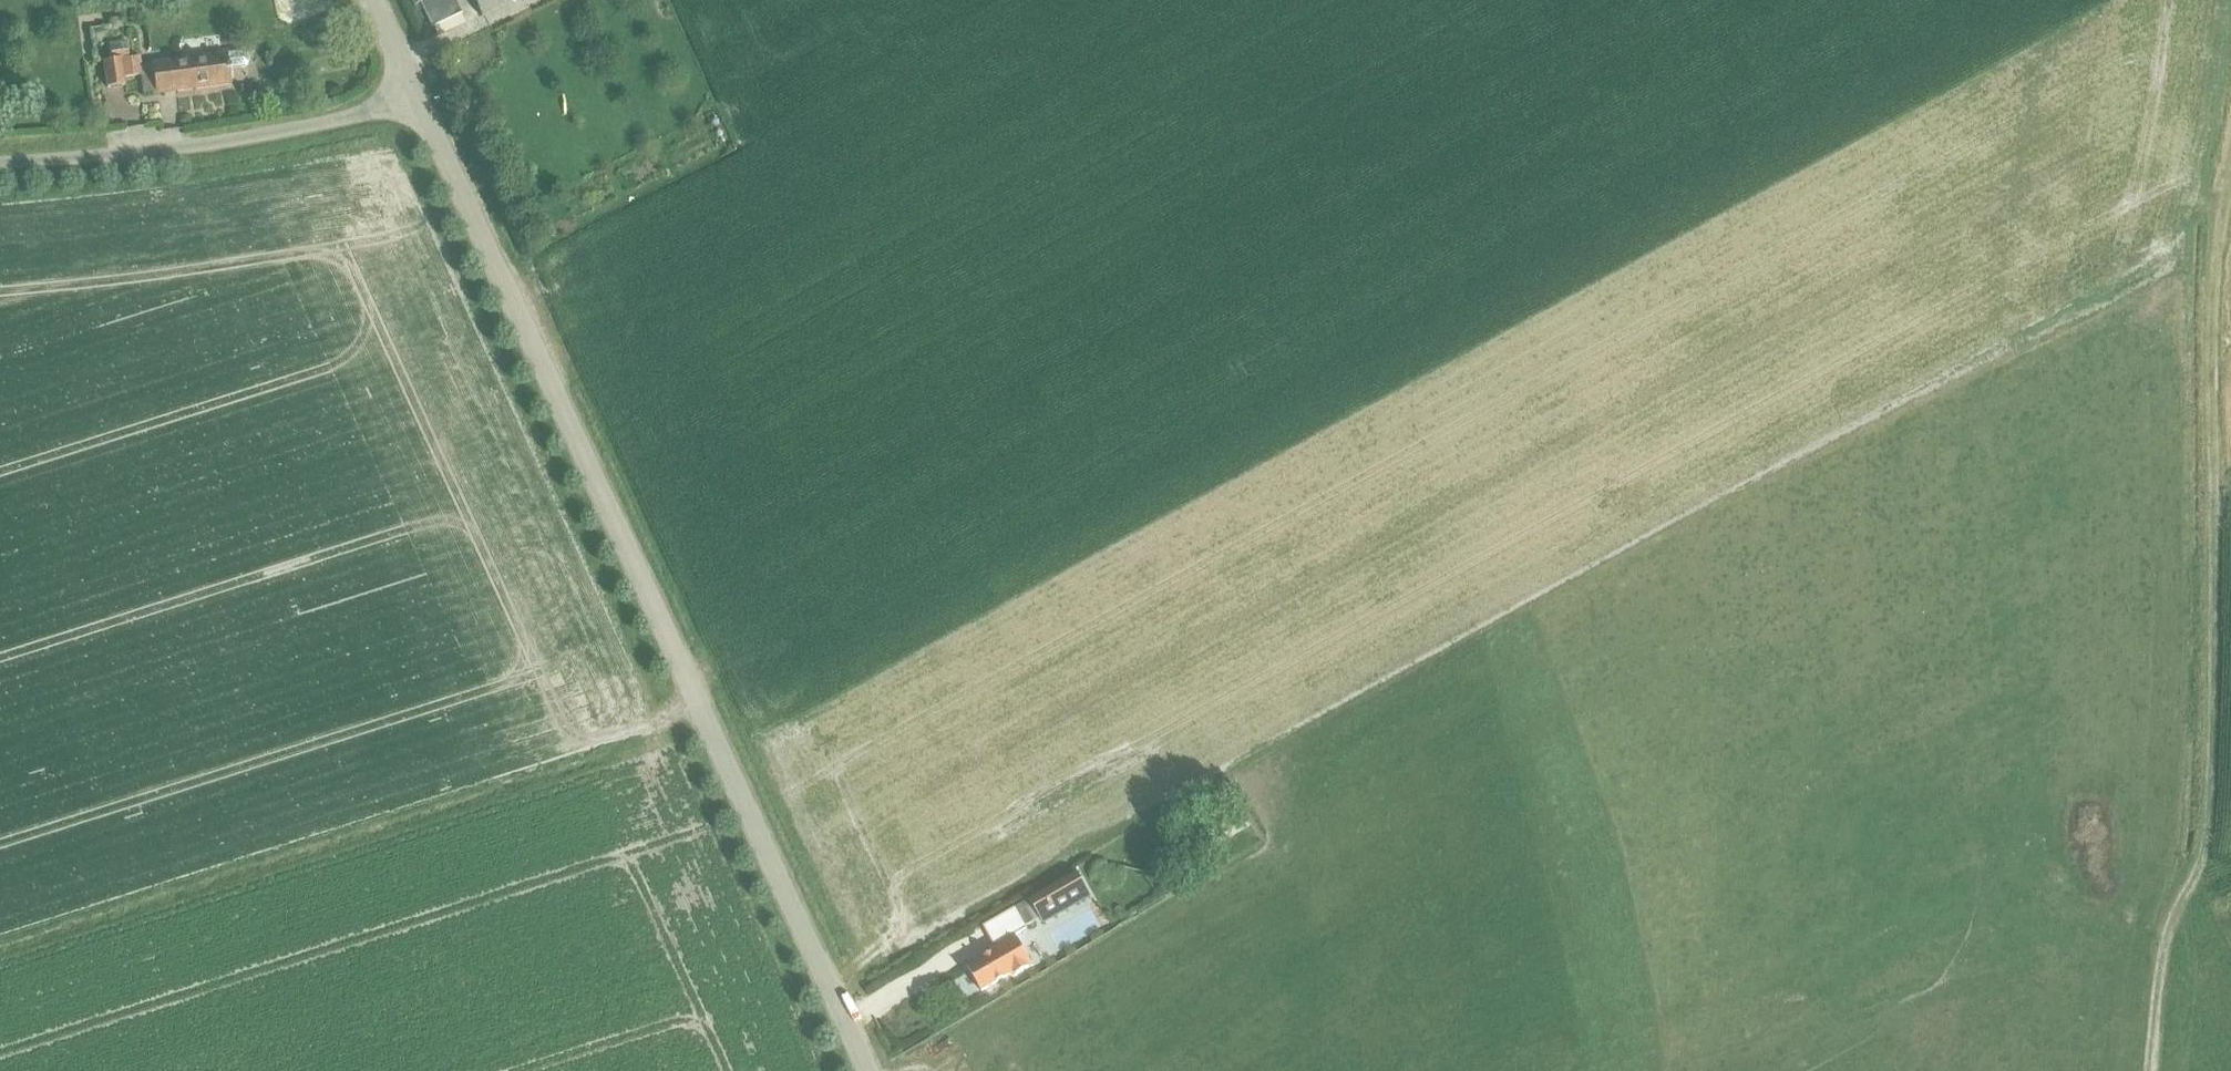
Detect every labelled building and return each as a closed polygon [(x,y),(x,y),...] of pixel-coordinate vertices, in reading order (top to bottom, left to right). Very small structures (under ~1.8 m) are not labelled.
[(415,5),(419,3),(431,28),(461,13),(455,0),(412,0),(415,5)] [(481,17),(514,0),(473,0),(481,17)] [(129,8),(125,13),(126,19),(131,23),(137,22),(141,17),(141,11),(136,7),(129,8)] [(103,62),(106,89),(124,87),(124,80),(142,78),(144,96),(231,84),(229,70),(243,68),(248,66),(250,62),(249,57),(246,54),(241,53),(227,55),(227,54),(186,59),(184,48),(151,52),(153,63),(140,65),(139,60),(128,61),(126,45),(108,48),(109,61),(103,62)] [(1091,897),(1077,872),(1029,900),(1040,918),(1043,924),(1091,897)] [(992,952),(967,967),(981,991),(1010,975),(1012,978),(1033,966),(1015,935),(1027,929),(1025,927),(1040,918),(1029,900),(983,926),(994,946),(990,949),(992,952)]
